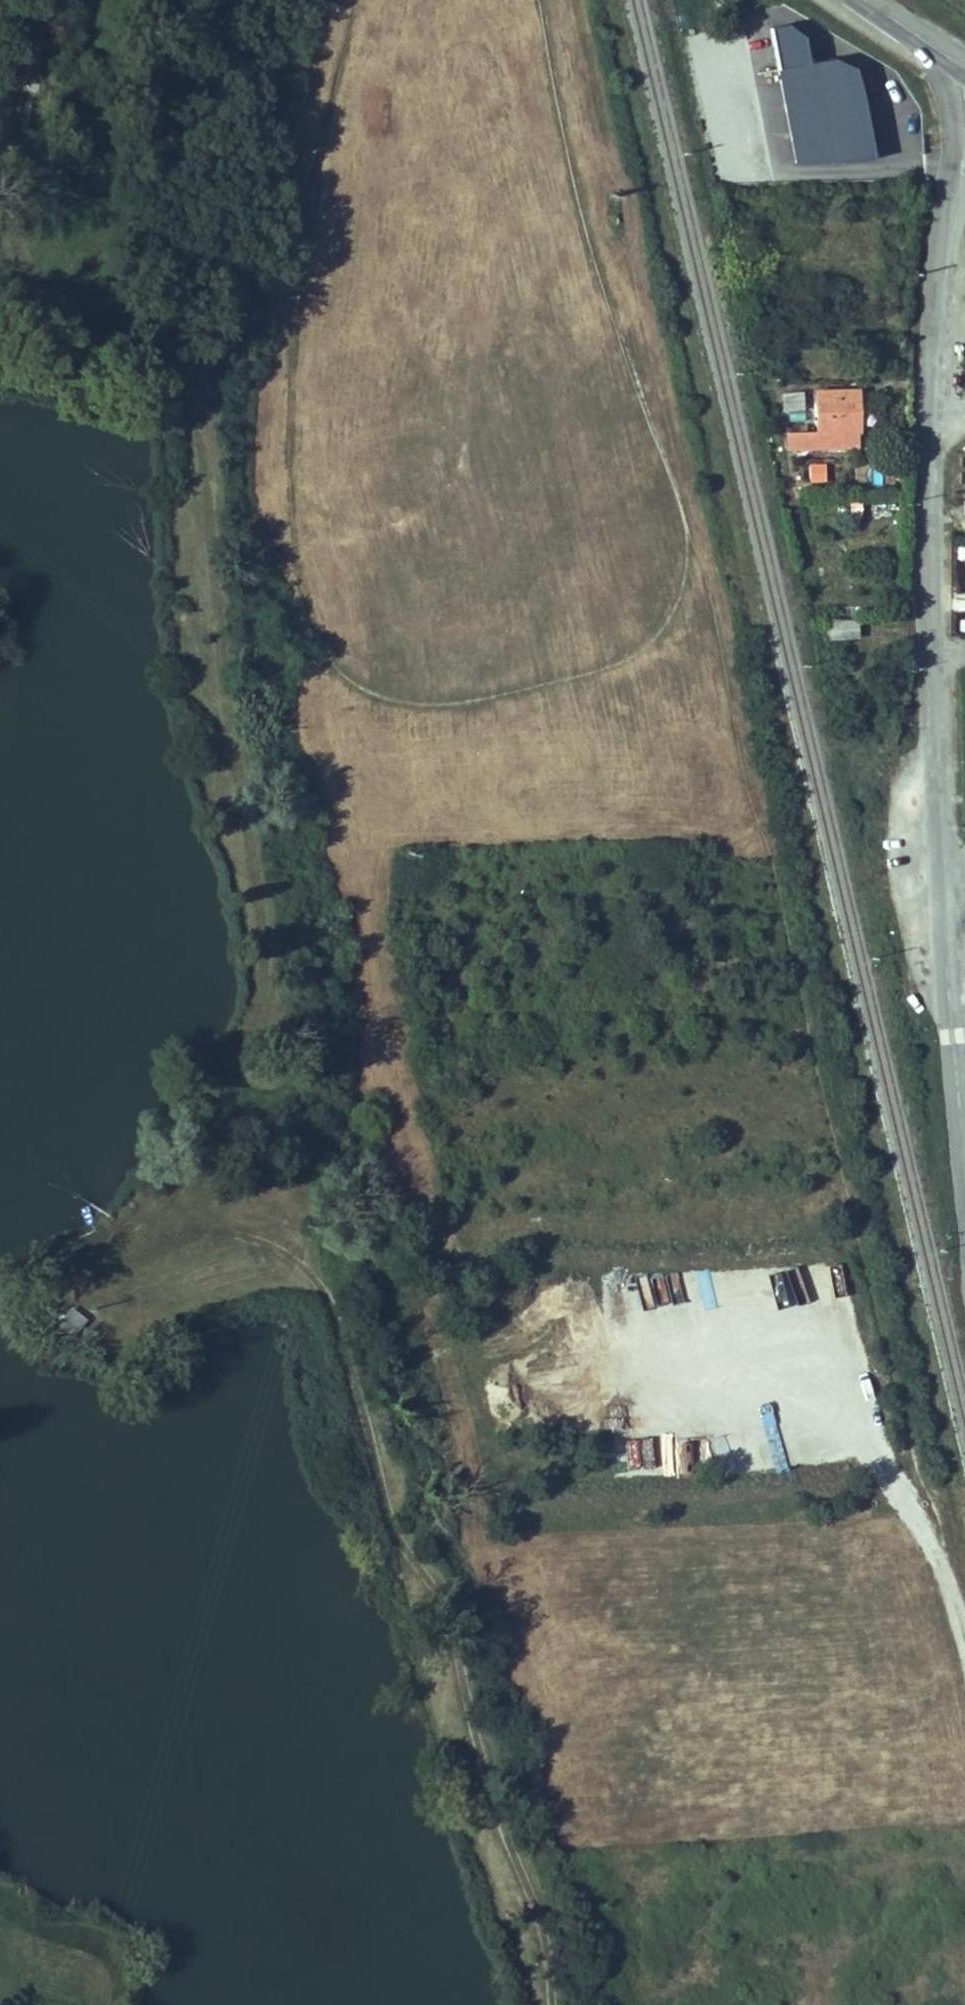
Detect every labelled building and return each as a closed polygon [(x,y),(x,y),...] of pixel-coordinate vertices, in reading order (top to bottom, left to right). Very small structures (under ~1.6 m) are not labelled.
[(785,24),(769,30),(793,165),(876,158),(855,70),(831,59),(808,65),(804,40),(785,24)] [(858,433),(858,412),(857,390),(819,392),(820,432),(789,433),(789,450),(838,448),(855,448),(856,433),(858,433)] [(803,409),(803,392),(784,393),(784,409),(803,409)] [(858,638),(858,621),(825,623),(826,639),(858,638)] [(82,1329),(88,1316),(69,1307),(63,1320),(82,1329)]
